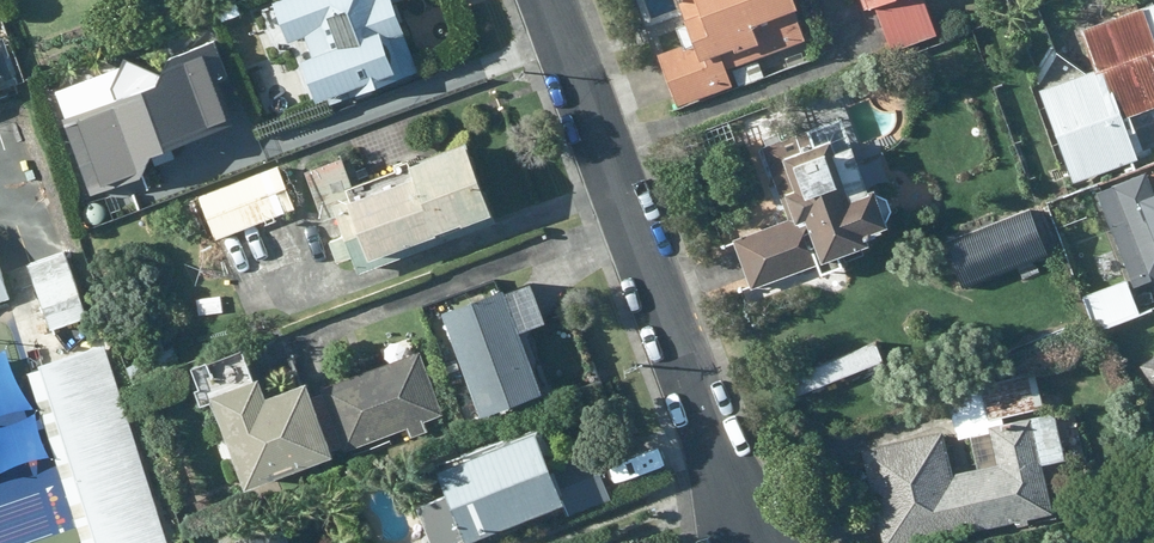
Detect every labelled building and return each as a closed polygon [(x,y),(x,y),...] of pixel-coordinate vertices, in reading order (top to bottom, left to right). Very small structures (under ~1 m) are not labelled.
[(269,2),(287,48),(301,42),(306,55),(293,60),(311,105),(390,74),(375,36),(396,28),(386,3),(394,0),(275,0),(269,2)] [(660,54),(669,82),(678,105),(735,86),(728,68),(805,42),(790,0),(669,0),(685,45),(660,54)] [(890,56),(943,37),(929,0),(869,0),(890,56)] [(1096,75),(1111,70),(1129,122),(1153,113),(1153,14),(1151,5),(1080,28),(1096,75)] [(128,53),(50,82),(90,187),(145,166),(153,153),(238,119),(221,77),(234,71),(218,31),(172,50),(163,69),(128,53)] [(1143,164),(1129,122),(1111,70),(1096,75),(1044,93),(1076,186),(1143,164)] [(745,260),(755,285),(875,241),(892,235),(875,188),(853,196),(828,127),(766,150),(792,219),(738,239),(745,260)] [(496,223),(465,140),(353,181),(343,153),(303,168),(337,260),(350,256),(357,274),(496,223)] [(277,166),(196,195),(211,238),(292,209),(277,166)] [(1151,191),(1145,176),(1096,195),(1135,295),(1153,288),(1153,190),(1151,191)] [(98,217),(101,215),(104,213),(106,210),(106,207),(105,203),(104,200),(101,198),(98,196),(95,196),(91,197),(88,198),(86,201),(85,205),(85,208),(86,211),(88,214),(91,216),(94,217),(98,217)] [(1049,259),(1030,209),(946,241),(965,291),(1049,259)] [(65,252),(27,265),(49,329),(87,316),(65,252)] [(12,297),(0,264),(0,301),(12,297)] [(503,286),(443,309),(484,414),(543,391),(503,286)] [(785,377),(793,396),(883,361),(875,342),(785,377)] [(105,345),(29,368),(83,542),(167,542),(105,345)] [(420,354),(325,388),(347,451),(408,429),(412,441),(429,435),(426,425),(443,420),(420,354)] [(1143,366),(1153,382),(1153,359),(1143,366)] [(961,473),(975,533),(1059,515),(1048,464),(1066,461),(1048,377),(948,398),(957,439),(973,436),(980,469),(961,473)] [(260,379),(213,395),(247,490),(335,459),(307,379),(266,394),(260,379)] [(423,507),(438,542),(458,542),(555,503),(561,519),(608,499),(591,458),(553,473),(533,427),(438,466),(451,496),(423,507)] [(961,473),(948,475),(939,432),(864,448),(884,542),(927,542),(975,533),(961,473)] [(234,542),(284,542),(278,527),(234,542)]
